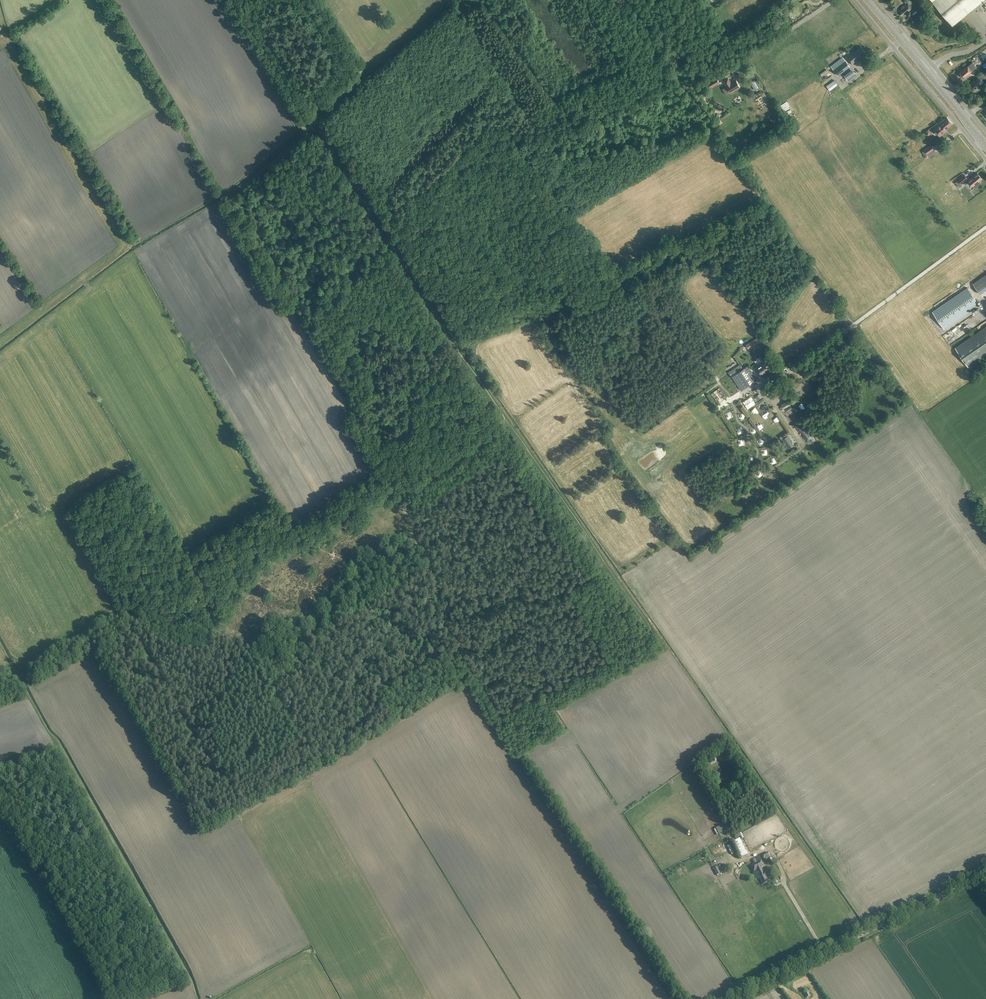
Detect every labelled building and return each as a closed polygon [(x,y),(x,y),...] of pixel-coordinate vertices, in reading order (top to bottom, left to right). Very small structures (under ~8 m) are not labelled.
[(982,0),(932,0),(952,24),(980,1),(982,0)] [(920,2),(916,6),(919,10),(917,12),(920,15),(921,13),(924,11),(922,8),(924,7),(920,2)] [(912,9),(908,4),(906,3),(898,10),(902,16),(907,12),(908,13),(912,9)] [(781,5),(776,8),(775,9),(780,15),(785,11),(781,5)] [(866,53),(861,48),(860,46),(852,52),(845,56),(852,65),(860,58),(866,53)] [(850,67),(843,57),(830,66),(838,76),(850,67)] [(972,62),(960,73),(963,78),(976,67),(972,62)] [(844,76),(846,79),(847,80),(855,73),(852,69),(844,76)] [(979,83),(978,82),(981,79),(982,81),(985,78),(985,75),(984,72),(976,79),(969,85),(973,90),(980,84),(979,83)] [(719,82),(717,79),(716,77),(708,83),(711,88),(719,82)] [(730,92),(740,87),(736,80),(731,83),(728,78),(723,81),(730,92)] [(826,86),(829,91),(837,84),(834,80),(826,86)] [(938,124),(933,128),(939,136),(947,130),(945,129),(952,124),(947,118),(939,124),(938,124)] [(732,144),(739,154),(743,151),(736,141),(732,144)] [(924,150),(927,154),(929,156),(935,152),(933,149),(934,149),(931,145),(924,150)] [(976,184),(982,179),(977,173),(971,178),(968,180),(973,186),(975,184),(976,184)] [(961,184),(968,178),(964,174),(958,180),(961,184)] [(973,284),(980,294),(985,290),(985,275),(973,284)] [(944,329),(979,305),(968,288),(932,312),(944,329)] [(968,367),(985,354),(985,326),(954,348),(968,367)] [(766,360),(756,367),(755,367),(760,375),(769,370),(767,367),(770,365),(766,360)] [(742,390),(754,382),(745,367),(732,376),(742,390)] [(807,385),(808,386),(795,395),(800,402),(805,399),(806,400),(809,397),(808,396),(818,389),(827,382),(822,376),(818,379),(817,377),(807,385)] [(726,393),(719,398),(723,403),(729,397),(726,393)] [(781,405),(783,409),(791,405),(788,400),(781,405)] [(799,422),(794,426),(800,433),(801,433),(804,436),(803,437),(805,440),(810,435),(805,429),(804,428),(799,422)] [(791,447),(794,451),(797,449),(787,434),(780,439),(787,450),(791,447)] [(740,838),(733,842),(741,858),(748,854),(746,851),(740,838)] [(756,861),(755,861),(753,862),(754,864),(750,866),(753,872),(756,871),(763,884),(767,882),(766,879),(768,877),(765,872),(764,873),(761,868),(764,866),(761,860),(757,862),(756,861)]
